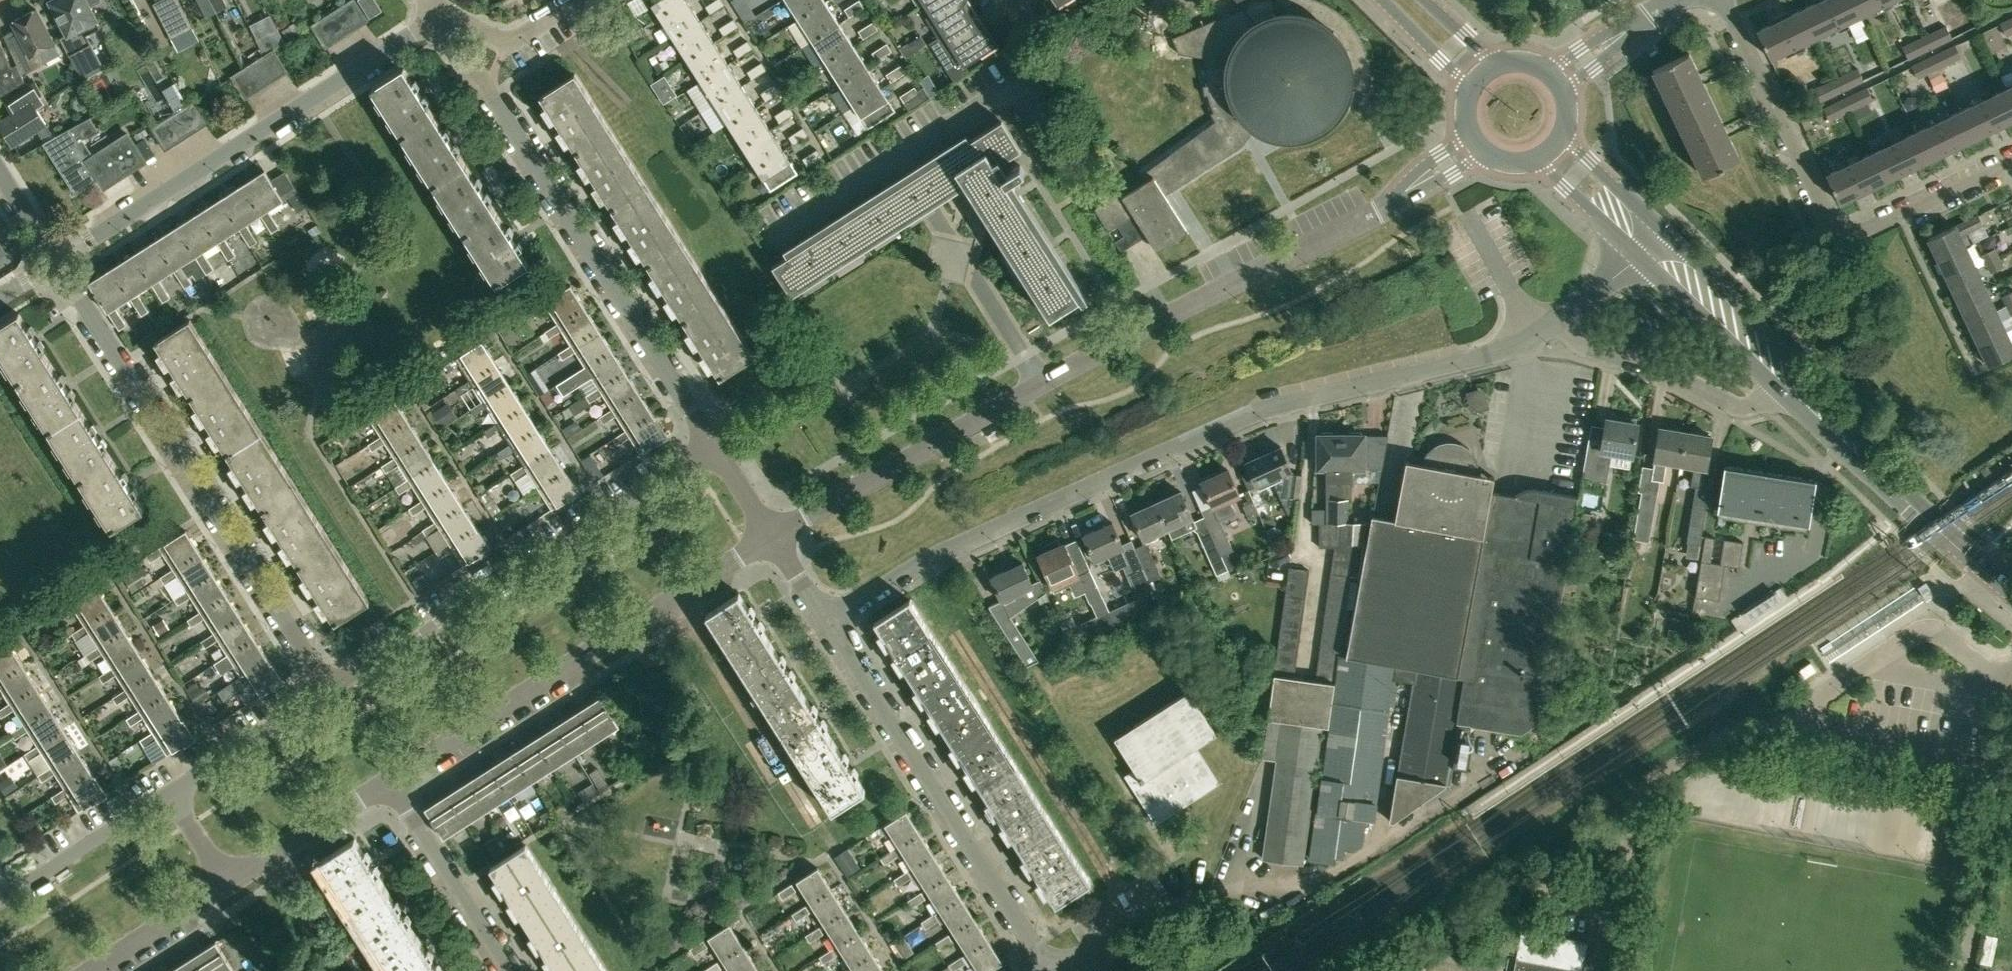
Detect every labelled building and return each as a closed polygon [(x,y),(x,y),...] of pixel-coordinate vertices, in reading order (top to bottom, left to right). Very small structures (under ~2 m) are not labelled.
[(68,31),(60,35),(82,78),(104,66),(86,33),(99,26),(95,19),(96,19),(90,7),(99,2),(98,0),(52,0),(68,31)] [(158,2),(154,4),(171,36),(192,25),(179,0),(157,0),(158,2)] [(205,12),(215,7),(211,0),(199,0),(205,12)] [(344,6),(357,26),(367,19),(354,0),(353,0),(344,6)] [(370,17),(382,10),(376,0),(359,0),(370,17)] [(652,4),(673,37),(700,20),(688,0),(658,0),(652,4)] [(725,4),(722,0),(713,0),(705,5),(710,13),(725,4)] [(798,18),(825,1),(825,0),(787,0),(798,18)] [(860,0),(859,0),(845,9),(850,16),(864,7),(860,0)] [(973,15),(964,0),(930,0),(926,2),(933,13),(926,17),(938,37),(973,15)] [(1243,7),(1231,14),(1229,12),(1217,20),(1215,18),(1202,26),(1202,25),(1172,37),(1178,52),(1204,57),(1203,66),(1206,66),(1206,70),(1205,74),(1205,80),(1206,84),(1203,84),(1204,95),(1208,94),(1209,100),(1211,105),(1213,111),(1211,112),(1215,120),(1103,202),(1095,189),(1087,195),(1095,208),(1094,208),(1109,231),(1135,214),(1157,249),(1187,230),(1165,195),(1208,168),(1240,147),(1243,145),(1253,130),(1257,133),(1261,135),(1264,136),(1267,137),(1271,139),(1274,140),(1278,140),(1282,141),(1289,141),(1293,141),(1297,141),(1301,140),(1304,140),(1308,139),(1312,138),(1316,136),(1320,134),(1324,132),(1327,130),(1331,127),(1334,124),(1336,122),(1339,119),(1342,115),(1344,112),(1347,108),(1349,104),(1350,101),(1352,96),(1354,88),(1367,91),(1370,74),(1367,73),(1369,58),(1366,58),(1364,43),(1361,43),(1357,29),(1354,29),(1346,16),(1344,18),(1334,6),(1332,8),(1321,0),(1318,0),(1318,1),(1317,0),(1237,0),(1243,7)] [(1802,8),(1815,35),(1859,14),(1853,0),(1814,0),(1815,2),(1802,8)] [(1859,14),(1888,0),(1853,0),(1859,14)] [(825,1),(798,18),(812,40),(839,23),(825,1)] [(344,6),(334,12),(346,32),(357,26),(344,6)] [(55,43),(46,26),(36,8),(13,20),(25,43),(10,51),(16,63),(21,75),(44,63),(38,52),(55,43)] [(1771,23),(1757,30),(1766,48),(1771,57),(1815,35),(1802,8),(1789,15),(1787,11),(1769,20),(1771,23)] [(334,12),(323,19),(336,39),(346,32),(334,12)] [(973,15),(938,37),(951,57),(958,53),(965,64),(980,54),(982,58),(999,47),(987,29),(983,31),(973,15)] [(1999,22),(2005,35),(2011,32),(2011,16),(1999,22)] [(725,34),(738,25),(733,17),(720,27),(725,34)] [(323,19),(313,25),(326,45),(336,39),(323,19)] [(700,20),(673,37),(686,58),(714,41),(700,20)] [(878,29),(873,22),(859,31),(864,38),(878,29)] [(839,23),(812,40),(826,62),(853,44),(839,23)] [(1946,25),(1924,35),(1930,47),(1952,37),(1946,25)] [(292,29),(290,26),(283,30),(287,38),(295,34),(292,29)] [(266,55),(273,50),(286,42),(278,28),(258,39),(266,55)] [(900,49),(906,58),(928,44),(923,35),(900,49)] [(1924,35),(1902,46),(1908,58),(1930,47),(1924,35)] [(738,56),(752,47),(747,39),(733,49),(738,56)] [(24,80),(21,75),(16,63),(11,65),(0,40),(0,95),(24,80)] [(714,41),(686,58),(700,80),(727,63),(714,41)] [(892,51),(887,43),(873,52),(878,60),(892,51)] [(853,44),(826,62),(840,83),(867,66),(853,44)] [(1955,44),(1933,54),(1939,66),(1960,56),(1955,44)] [(273,50),(266,55),(263,57),(276,77),(286,70),(273,50)] [(1689,52),(1653,69),(1679,122),(1714,105),(1702,79),(1689,52)] [(1933,54),(1911,65),(1917,77),(1927,72),(1939,66),(1933,54)] [(654,56),(650,59),(653,65),(658,62),(654,56)] [(263,57),(253,63),(266,83),(276,77),(263,57)] [(752,79),(766,69),(761,61),(747,71),(752,79)] [(253,63),(243,70),(256,90),(266,83),(253,63)] [(727,63),(700,80),(714,102),(741,85),(727,63)] [(906,72),(901,65),(887,74),(891,81),(906,72)] [(867,66),(840,83),(854,105),(881,88),(867,66)] [(1939,66),(1927,72),(1930,78),(1942,72),(1939,66)] [(404,67),(372,87),(403,137),(435,116),(404,67)] [(1857,67),(1836,78),(1841,90),(1863,79),(1857,67)] [(243,70),(233,76),(246,96),(256,90),(243,70)] [(1942,72),(1930,78),(1936,91),(1948,86),(1942,72)] [(575,73),(541,96),(577,152),(611,130),(575,73)] [(1836,78),(1814,88),(1820,100),(1841,90),(1836,78)] [(38,109),(48,103),(35,82),(3,102),(10,114),(0,120),(0,122),(14,143),(46,123),(38,109)] [(931,96),(940,91),(935,83),(931,82),(925,86),(931,96)] [(765,99),(779,90),(775,83),(761,93),(765,99)] [(741,85),(714,102),(728,124),(755,107),(741,85)] [(1866,86),(1845,97),(1850,109),(1872,99),(1866,86)] [(920,94),(915,87),(901,96),(905,103),(920,94)] [(881,88),(854,105),(868,127),(895,110),(881,88)] [(663,96),(659,98),(663,104),(666,102),(677,95),(673,89),(663,96)] [(1960,110),(1973,137),(1986,131),(1988,134),(2006,125),(2004,122),(2011,118),(2011,105),(2004,89),(1960,110)] [(1845,97),(1822,107),(1828,119),(1850,109),(1845,97)] [(193,102),(183,108),(196,128),(206,122),(193,102)] [(780,122),(794,112),(789,105),(775,115),(780,122)] [(1714,105),(1679,122),(1704,175),(1740,158),(1727,131),(1714,105)] [(755,107),(728,124),(742,145),(769,128),(755,107)] [(183,108),(173,114),(186,135),(196,128),(183,108)] [(1960,110),(1916,132),(1928,158),(1941,151),(1943,155),(1962,146),(1960,143),(1973,137),(1960,110)] [(173,114),(163,121),(176,141),(186,135),(173,114)] [(435,116),(403,137),(434,186),(466,165),(435,116)] [(128,133),(92,156),(83,141),(97,132),(88,118),(69,128),(68,126),(45,141),(76,191),(98,176),(105,186),(146,160),(128,133)] [(1010,188),(1015,185),(1012,180),(1025,171),(1021,164),(1008,173),(1001,163),(1022,149),(1003,119),(938,161),(946,174),(957,191),(971,182),(984,203),(979,206),(1050,317),(1080,298),(1010,188)] [(163,121),(153,127),(166,148),(176,141),(163,121)] [(793,143),(807,134),(803,126),(788,135),(793,143)] [(769,128),(742,145),(756,167),(783,150),(769,128)] [(611,130),(577,152),(612,208),(647,186),(611,130)] [(1916,132),(1871,153),(1884,179),(1897,173),(1899,177),(1917,168),(1915,164),(1928,158),(1916,132)] [(821,156),(817,149),(802,158),(807,165),(821,156)] [(783,150),(756,167),(770,190),(797,172),(783,150)] [(1871,153),(1827,175),(1840,201),(1853,195),(1855,198),(1873,189),(1871,185),(1884,179),(1871,153)] [(946,174),(938,161),(912,177),(773,265),(792,296),(931,207),(957,191),(946,174)] [(466,165),(434,186),(466,235),(498,214),(466,165)] [(265,170),(242,184),(261,214),(272,231),(279,227),(268,210),(284,200),(265,170)] [(242,184),(220,198),(239,228),(250,245),(257,241),(246,224),(261,214),(242,184)] [(647,186),(612,208),(648,265),(683,243),(647,186)] [(220,198),(199,212),(218,242),(228,259),(235,254),(224,238),(239,228),(220,198)] [(1979,214),(1983,223),(1992,219),(1988,210),(1979,214)] [(199,212),(177,226),(196,256),(207,273),(213,268),(203,251),(218,242),(199,212)] [(498,214),(466,235),(497,284),(529,264),(498,214)] [(1938,259),(1966,246),(1960,235),(1983,223),(1979,214),(1928,238),(1938,259)] [(177,226),(155,240),(174,270),(185,287),(192,282),(181,265),(196,256),(177,226)] [(316,226),(307,231),(312,238),(321,233),(316,226)] [(1115,241),(1122,251),(1133,244),(1126,234),(1115,241)] [(155,240),(133,254),(152,284),(163,300),(170,296),(159,279),(174,270),(155,240)] [(683,243),(648,265),(684,321),(719,299),(683,243)] [(1949,281),(1976,267),(1966,246),(1938,259),(1949,281)] [(1985,263),(1999,256),(1994,246),(1980,253),(1985,263)] [(112,268),(131,297),(141,314),(148,310),(137,293),(152,284),(133,254),(112,268)] [(1999,256),(1985,263),(1989,273),(2004,266),(1999,256)] [(1959,302),(1986,288),(1976,267),(1949,281),(1959,302)] [(112,268),(89,282),(119,328),(126,324),(115,307),(131,297),(112,268)] [(571,284),(532,310),(536,317),(549,308),(558,323),(545,331),(585,306),(571,284)] [(1959,302),(1969,323),(1996,309),(1992,299),(1986,288),(1959,302)] [(2000,295),(2005,305),(2011,302),(2011,290),(2000,295)] [(719,299),(684,321),(720,378),(755,356),(719,299)] [(585,306),(545,331),(549,337),(562,330),(572,345),(598,328),(585,306)] [(1979,344),(2007,331),(1996,309),(1969,323),(1979,344)] [(0,325),(0,353),(18,382),(50,361),(19,312),(0,325)] [(190,319),(156,341),(192,397),(226,375),(190,319)] [(612,349),(598,328),(572,345),(559,353),(559,354),(563,359),(576,351),(585,366),(612,349)] [(1979,344),(1989,366),(2011,355),(2011,342),(2007,331),(1979,344)] [(482,341),(443,366),(447,372),(459,364),(469,379),(456,388),(496,363),(482,341)] [(599,388),(626,371),(612,349),(585,366),(572,374),(573,375),(557,385),(564,396),(593,378),(599,387),(599,388)] [(50,361),(18,382),(50,431),(82,411),(50,361)] [(496,363),(456,388),(461,394),(474,386),(483,401),(510,384),(496,363)] [(543,382),(535,369),(527,375),(535,387),(543,382)] [(599,388),(599,387),(569,407),(575,415),(591,404),(590,402),(603,394),(612,409),(639,392),(626,371),(599,388)] [(226,375),(192,397),(228,454),(262,432),(226,375)] [(510,384),(483,401),(470,410),(474,416),(487,407),(497,422),(524,405),(510,384)] [(547,405),(555,400),(549,390),(540,396),(547,405)] [(616,415),(626,430),(652,412),(639,392),(612,409),(599,417),(603,423),(616,415)] [(394,397),(355,422),(358,428),(371,420),(381,436),(408,419),(394,397)] [(524,405),(497,422),(483,430),(487,437),(501,429),(510,443),(537,427),(524,405)] [(457,418),(452,410),(436,420),(441,429),(457,418)] [(82,411),(50,431),(81,480),(113,460),(82,411)] [(652,412),(626,430),(613,439),(617,445),(630,436),(640,453),(667,435),(652,412)] [(1633,456),(1635,444),(1638,424),(1635,424),(1636,418),(1622,416),(1621,421),(1607,419),(1602,447),(1588,445),(1582,478),(1607,482),(1613,453),(1633,456)] [(381,436),(368,444),(372,451),(385,442),(395,457),(422,440),(408,419),(381,436)] [(537,427),(510,443),(497,452),(501,458),(514,450),(524,465),(551,448),(537,427)] [(1666,462),(1680,464),(1686,432),(1660,427),(1655,460),(1652,479),(1664,481),(1666,462)] [(262,432),(228,454),(264,510),(298,488),(262,432)] [(1318,435),(1318,455),(1319,468),(1331,468),(1331,498),(1328,498),(1328,510),(1320,510),(1320,547),(1335,547),(1335,548),(1341,548),(1342,523),(1350,523),(1349,522),(1348,522),(1348,499),(1341,499),(1341,487),(1342,435),(1333,435),(1333,432),(1322,432),(1322,434),(1318,435)] [(1341,487),(1341,499),(1348,499),(1348,498),(1352,498),(1352,467),(1382,467),(1387,441),(1364,440),(1364,435),(1361,435),(1361,432),(1350,432),(1350,435),(1342,435),(1341,487)] [(1686,432),(1680,464),(1694,466),(1691,486),(1702,488),(1705,468),(1706,469),(1712,436),(1686,432)] [(395,457),(382,465),(386,472),(399,464),(408,479),(435,462),(422,440),(395,457)] [(1406,460),(1403,476),(1395,520),(1373,516),(1347,656),(1341,655),(1337,683),(1330,727),(1326,759),(1311,859),(1334,862),(1335,855),(1343,856),(1344,847),(1353,848),(1361,843),(1365,818),(1374,819),(1390,703),(1394,704),(1397,679),(1412,682),(1390,820),(1393,820),(1446,784),(1451,785),(1454,767),(1468,769),(1473,739),(1469,738),(1471,723),(1522,732),(1540,718),(1578,496),(1539,489),(1536,489),(1533,489),(1531,489),(1528,489),(1525,490),(1523,491),(1520,492),(1517,493),(1515,495),(1492,491),(1495,476),(1479,474),(1479,468),(1478,460),(1474,453),(1469,448),(1463,444),(1456,441),(1448,441),(1440,442),(1434,446),(1428,451),(1424,457),(1422,463),(1406,460)] [(1292,471),(1289,464),(1281,446),(1244,462),(1245,464),(1247,463),(1257,486),(1258,486),(1260,490),(1274,483),(1272,480),(1292,471)] [(524,465),(510,473),(514,480),(528,472),(538,486),(565,469),(551,448),(524,465)] [(580,459),(586,468),(596,462),(591,452),(580,459)] [(113,460),(81,480),(113,529),(145,509),(113,460)] [(435,462),(408,479),(395,487),(399,494),(413,486),(422,500),(449,483),(435,462)] [(1725,466),(1718,509),(1809,523),(1815,480),(1725,466)] [(538,486),(524,495),(528,501),(542,492),(552,509),(579,492),(565,469),(538,486)] [(1240,494),(1237,488),(1229,470),(1202,482),(1213,507),(1203,512),(1206,517),(1222,555),(1234,550),(1219,517),(1234,511),(1229,499),(1240,494)] [(1299,499),(1302,477),(1292,475),(1289,497),(1299,499)] [(422,500),(409,509),(413,515),(426,507),(436,521),(463,504),(449,483),(422,500)] [(298,488),(264,510),(300,567),(334,545),(298,488)] [(1181,491),(1157,502),(1169,527),(1173,537),(1196,527),(1220,579),(1231,574),(1222,555),(1206,517),(1195,522),(1181,491)] [(1658,496),(1641,493),(1633,539),(1650,541),(1658,496)] [(501,509),(495,499),(486,505),(492,515),(501,509)] [(1255,501),(1244,506),(1250,519),(1261,514),(1255,501)] [(1157,502),(1132,513),(1143,539),(1169,527),(1157,502)] [(1698,558),(1707,504),(1695,502),(1686,556),(1698,558)] [(436,521),(422,530),(427,537),(440,528),(449,543),(476,526),(463,504),(436,521)] [(1296,519),(1298,507),(1283,505),(1288,515),(1296,519)] [(1123,544),(1121,540),(1113,522),(1084,535),(1095,560),(1107,555),(1114,570),(1124,566),(1134,587),(1136,587),(1141,598),(1110,612),(1116,626),(1162,605),(1151,582),(1144,568),(1135,547),(1132,540),(1123,544)] [(1342,523),(1341,548),(1356,548),(1356,547),(1364,547),(1365,522),(1349,522),(1350,523),(1342,523)] [(1275,525),(1266,529),(1271,540),(1280,536),(1275,525)] [(476,526),(449,543),(436,551),(440,558),(454,549),(464,565),(490,548),(476,526)] [(186,530),(147,555),(151,561),(164,553),(174,569),(201,552),(186,530)] [(417,544),(427,537),(422,530),(412,537),(417,544)] [(397,540),(393,533),(386,537),(393,547),(400,543),(397,540)] [(1144,568),(1151,582),(1163,576),(1147,542),(1135,547),(1144,568)] [(1074,562),(1074,561),(1065,543),(1038,556),(1053,590),(1068,583),(1074,596),(1086,590),(1097,615),(1077,624),(1071,610),(1057,616),(1071,646),(1116,626),(1110,612),(1086,557),(1074,562)] [(334,545),(300,567),(336,623),(370,601),(334,545)] [(169,572),(161,577),(165,583),(178,575),(187,590),(175,598),(214,573),(201,552),(174,569),(169,572)] [(1712,556),(1702,554),(1701,561),(1711,562),(1712,556)] [(1721,557),(1720,563),(1720,564),(1725,564),(1730,565),(1731,559),(1721,557)] [(1701,561),(1699,573),(1723,576),(1725,564),(1720,564),(1720,563),(1711,562),(1701,561)] [(991,577),(1000,595),(1002,600),(989,606),(1027,666),(1040,660),(1012,616),(1024,607),(1017,593),(1034,586),(1039,597),(1042,604),(1050,600),(1046,592),(1039,579),(1032,582),(1031,581),(1023,562),(991,577)] [(1289,567),(1288,578),(1308,581),(1309,569),(1289,567)] [(214,573),(175,598),(179,605),(191,597),(201,611),(193,617),(228,595),(214,573)] [(1331,573),(1330,585),(1350,588),(1352,577),(1350,576),(1331,573)] [(1723,576),(1699,573),(1697,584),(1721,588),(1723,576)] [(155,590),(165,584),(161,577),(151,584),(155,590)] [(1288,578),(1286,590),(1306,593),(1308,581),(1288,578)] [(1721,588),(1697,584),(1695,596),(1719,600),(1721,588)] [(1330,585),(1328,597),(1348,600),(1350,588),(1330,585)] [(98,586),(58,611),(62,618),(75,610),(85,625),(112,608),(98,586)] [(1286,590),(1285,602),(1305,605),(1306,593),(1286,590)] [(739,592),(706,614),(738,663),(771,642),(739,592)] [(193,617),(188,620),(192,626),(205,618),(214,633),(202,641),(241,616),(228,595),(193,617)] [(1328,597),(1326,608),(1347,611),(1348,600),(1328,597)] [(910,599),(875,622),(911,678),(947,656),(910,599)] [(1285,602),(1283,613),(1303,616),(1305,605),(1285,602)] [(85,625),(73,633),(76,640),(89,632),(99,647),(126,629),(112,608),(85,625)] [(1326,608),(1325,620),(1345,623),(1347,611),(1326,608)] [(1283,613),(1282,625),(1301,628),(1303,616),(1283,613)] [(241,616),(202,641),(206,647),(218,639),(228,654),(215,662),(215,663),(255,637),(241,616)] [(167,624),(164,618),(157,622),(154,624),(158,631),(160,634),(164,632),(170,628),(167,624)] [(1325,620),(1323,631),(1343,634),(1345,623),(1325,620)] [(1282,625),(1280,637),(1300,640),(1301,628),(1282,625)] [(99,647),(86,655),(90,661),(103,653),(112,668),(139,651),(126,629),(99,647)] [(1323,631),(1322,643),(1342,646),(1343,634),(1323,631)] [(255,637),(215,663),(221,673),(235,665),(241,675),(229,683),(218,690),(218,691),(269,659),(255,637)] [(1280,637),(1279,649),(1298,651),(1300,640),(1280,637)] [(24,664),(10,642),(0,649),(0,679),(24,664)] [(771,642),(738,663),(769,712),(802,691),(771,642)] [(1322,643),(1320,655),(1340,658),(1342,646),(1322,643)] [(1279,649),(1277,660),(1297,663),(1298,651),(1279,649)] [(112,668),(100,676),(104,682),(116,674),(126,689),(113,697),(153,672),(139,651),(112,668)] [(91,663),(86,655),(79,660),(84,667),(91,663)] [(1320,655),(1319,666),(1339,669),(1340,658),(1320,655)] [(947,656),(911,678),(947,735),(983,712),(947,656)] [(269,659),(218,691),(225,701),(240,691),(248,703),(283,681),(269,659)] [(1277,660),(1275,672),(1295,675),(1297,663),(1277,660)] [(1805,678),(1816,670),(1811,662),(1799,669),(1805,678)] [(1,688),(10,703),(37,686),(24,664),(0,679),(0,689),(1,688)] [(1319,666),(1317,678),(1337,681),(1339,669),(1319,666)] [(153,672),(113,697),(117,704),(130,695),(140,710),(127,719),(167,694),(153,672)] [(1330,727),(1337,683),(1275,674),(1269,718),(1330,727)] [(211,695),(205,685),(198,688),(191,693),(194,698),(197,704),(204,699),(205,699),(211,695)] [(0,710),(0,714),(2,717),(15,709),(24,724),(51,707),(37,686),(10,703),(11,703),(0,710)] [(1219,782),(1208,766),(1196,746),(1216,733),(1189,690),(1116,736),(1135,768),(1125,775),(1154,820),(1193,795),(1195,798),(1219,782)] [(802,691),(769,712),(801,762),(834,741),(802,691)] [(167,694),(127,719),(131,725),(144,717),(153,732),(141,740),(180,715),(167,694)] [(600,696),(578,710),(597,740),(619,726),(600,696)] [(24,725),(12,733),(16,739),(28,731),(38,745),(65,728),(51,707),(24,724),(24,725)] [(578,710),(557,724),(576,754),(597,740),(578,710)] [(983,712),(947,735),(983,792),(1019,769),(983,712)] [(180,715),(141,740),(145,746),(157,738),(168,754),(195,737),(180,715)] [(1330,727),(1269,718),(1263,758),(1277,760),(1263,858),(1303,863),(1318,758),(1326,759),(1330,727)] [(131,725),(127,719),(121,723),(125,729),(131,725)] [(557,724),(535,738),(554,768),(576,754),(557,724)] [(78,750),(65,728),(38,745),(38,746),(25,754),(29,760),(42,752),(52,767),(78,750)] [(535,738),(513,752),(532,782),(554,768),(535,738)] [(834,741),(801,762),(832,811),(865,790),(834,741)] [(43,781),(55,773),(65,788),(92,771),(78,750),(52,767),(39,775),(43,781)] [(513,752),(491,766),(510,796),(532,782),(513,752)] [(126,764),(120,754),(110,760),(116,770),(126,764)] [(491,766),(469,780),(488,810),(510,796),(491,766)] [(602,773),(598,766),(590,772),(594,779),(596,782),(599,786),(598,786),(597,787),(599,790),(609,784),(602,773)] [(1019,769),(983,792),(1020,848),(1055,826),(1019,769)] [(65,788),(53,797),(57,803),(69,795),(79,810),(106,793),(92,771),(65,788)] [(1816,792),(1819,780),(1805,777),(1803,789),(1816,792)] [(15,789),(7,778),(3,781),(0,782),(0,787),(5,795),(6,795),(15,789)] [(469,780),(447,794),(466,824),(488,810),(469,780)] [(596,787),(593,781),(590,783),(578,791),(584,801),(585,800),(599,791),(596,787)] [(447,794),(425,808),(444,838),(466,824),(447,794)] [(495,806),(488,810),(494,819),(501,815),(495,806)] [(906,810),(885,824),(899,846),(920,832),(906,810)] [(553,820),(547,811),(540,816),(545,824),(553,820)] [(42,825),(39,820),(35,822),(29,826),(33,832),(35,835),(36,834),(45,829),(42,825)] [(1055,826),(1020,848),(1056,905),(1091,882),(1055,826)] [(880,827),(867,835),(871,842),(884,834),(880,827)] [(502,832),(484,843),(493,857),(511,845),(502,832)] [(920,832),(899,846),(913,868),(934,854),(920,832)] [(355,838),(322,859),(353,908),(387,887),(355,838)] [(526,844),(490,867),(527,924),(562,901),(526,844)] [(847,874),(859,866),(848,849),(836,857),(847,874)] [(894,849),(881,857),(885,864),(898,856),(894,849)] [(934,854),(913,868),(927,889),(948,876),(934,854)] [(818,867),(797,880),(811,902),(832,889),(818,867)] [(908,870),(895,879),(899,885),(912,877),(908,870)] [(948,876),(927,889),(940,910),(961,896),(948,876)] [(796,890),(792,884),(779,893),(783,899),(796,890)] [(387,887),(353,908),(385,958),(418,937),(387,887)] [(832,889),(811,902),(825,924),(846,911),(832,889)] [(922,892),(909,900),(912,906),(926,898),(922,892)] [(940,910),(922,922),(926,928),(939,920),(942,925),(947,921),(954,931),(975,918),(961,896),(940,910)] [(527,924),(557,970),(577,970),(598,958),(562,901),(527,924)] [(810,913),(805,906),(792,915),(796,921),(810,913)] [(846,911),(825,924),(838,945),(859,932),(846,911)] [(975,918),(954,931),(961,943),(967,953),(988,939),(975,918)] [(729,923),(708,937),(722,958),(743,945),(729,923)] [(819,927),(806,935),(810,942),(823,934),(819,927)] [(889,942),(896,937),(890,928),(883,933),(889,942)] [(1583,970),(1585,958),(1588,942),(1522,929),(1519,946),(1519,948),(1519,949),(1514,970),(1582,970),(1583,970)] [(859,932),(838,945),(852,966),(873,953),(859,932)] [(953,941),(948,935),(936,943),(940,950),(953,941)] [(385,958),(393,970),(440,970),(418,937),(385,958)] [(905,937),(895,944),(904,958),(914,952),(905,937)] [(949,965),(953,970),(966,962),(969,966),(974,963),(979,970),(988,970),(1003,962),(988,939),(967,953),(959,958),(949,965)] [(690,948),(690,949),(694,955),(707,947),(703,940),(690,948)] [(194,955),(204,970),(235,970),(216,941),(194,955)] [(722,958),(730,970),(751,970),(757,967),(743,945),(722,958)] [(833,949),(820,957),(824,964),(837,955),(833,949)] [(1130,956),(1140,970),(1150,970),(1152,970),(1140,950),(1130,956)] [(852,966),(855,970),(884,970),(873,953),(852,966)] [(172,969),(173,970),(204,970),(194,955),(172,969)] [(1121,962),(1126,970),(1140,970),(1130,956),(1121,962)] [(577,970),(607,970),(598,958),(577,970)] [(704,970),(717,970),(721,968),(717,962),(704,970)] [(1111,968),(1113,970),(1126,970),(1121,962),(1111,968)]
